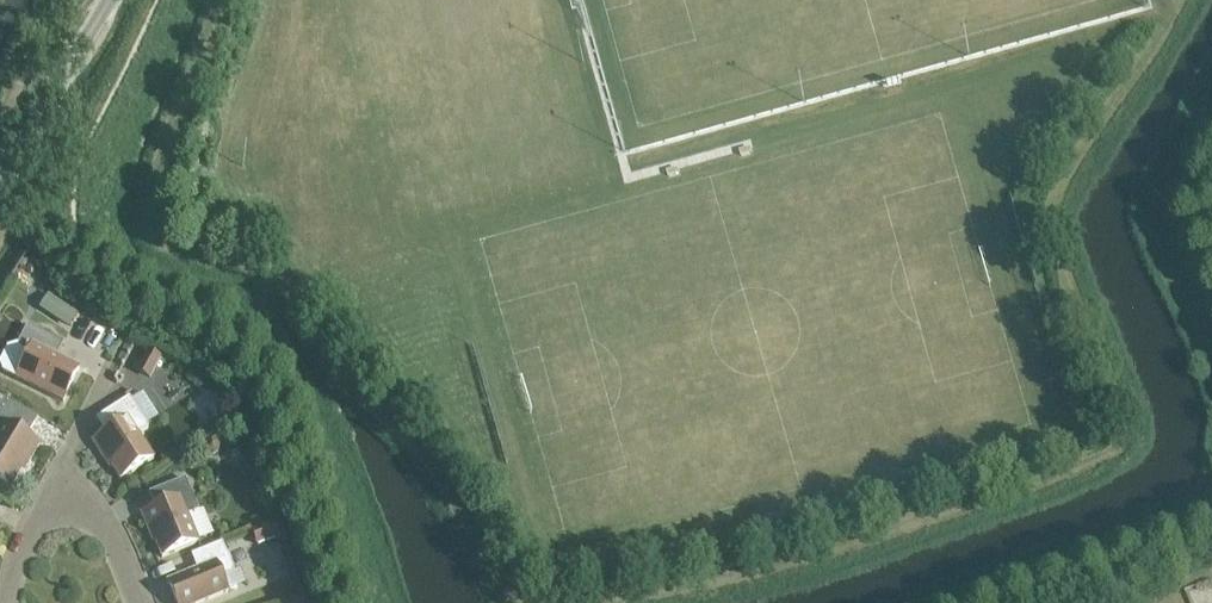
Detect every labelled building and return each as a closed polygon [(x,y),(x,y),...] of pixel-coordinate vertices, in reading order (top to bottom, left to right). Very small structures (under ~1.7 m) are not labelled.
[(14,379),(62,402),(78,369),(55,358),(62,344),(26,326),(16,346),(8,349),(0,364),(2,372),(15,378),(14,379)] [(133,373),(149,381),(161,357),(146,349),(133,373)] [(119,480),(153,459),(137,435),(147,428),(128,398),(95,420),(103,433),(91,441),(102,458),(104,456),(119,480)] [(28,462),(38,445),(26,437),(37,420),(3,399),(0,404),(0,483),(9,489),(26,460),(28,462)] [(161,558),(197,543),(187,517),(198,512),(184,480),(148,495),(153,509),(140,515),(148,533),(150,532),(161,558)] [(249,530),(256,547),(280,537),(273,521),(249,530)] [(174,602),(201,602),(227,592),(221,578),(233,573),(221,543),(190,556),(196,570),(166,583),(174,602)]
